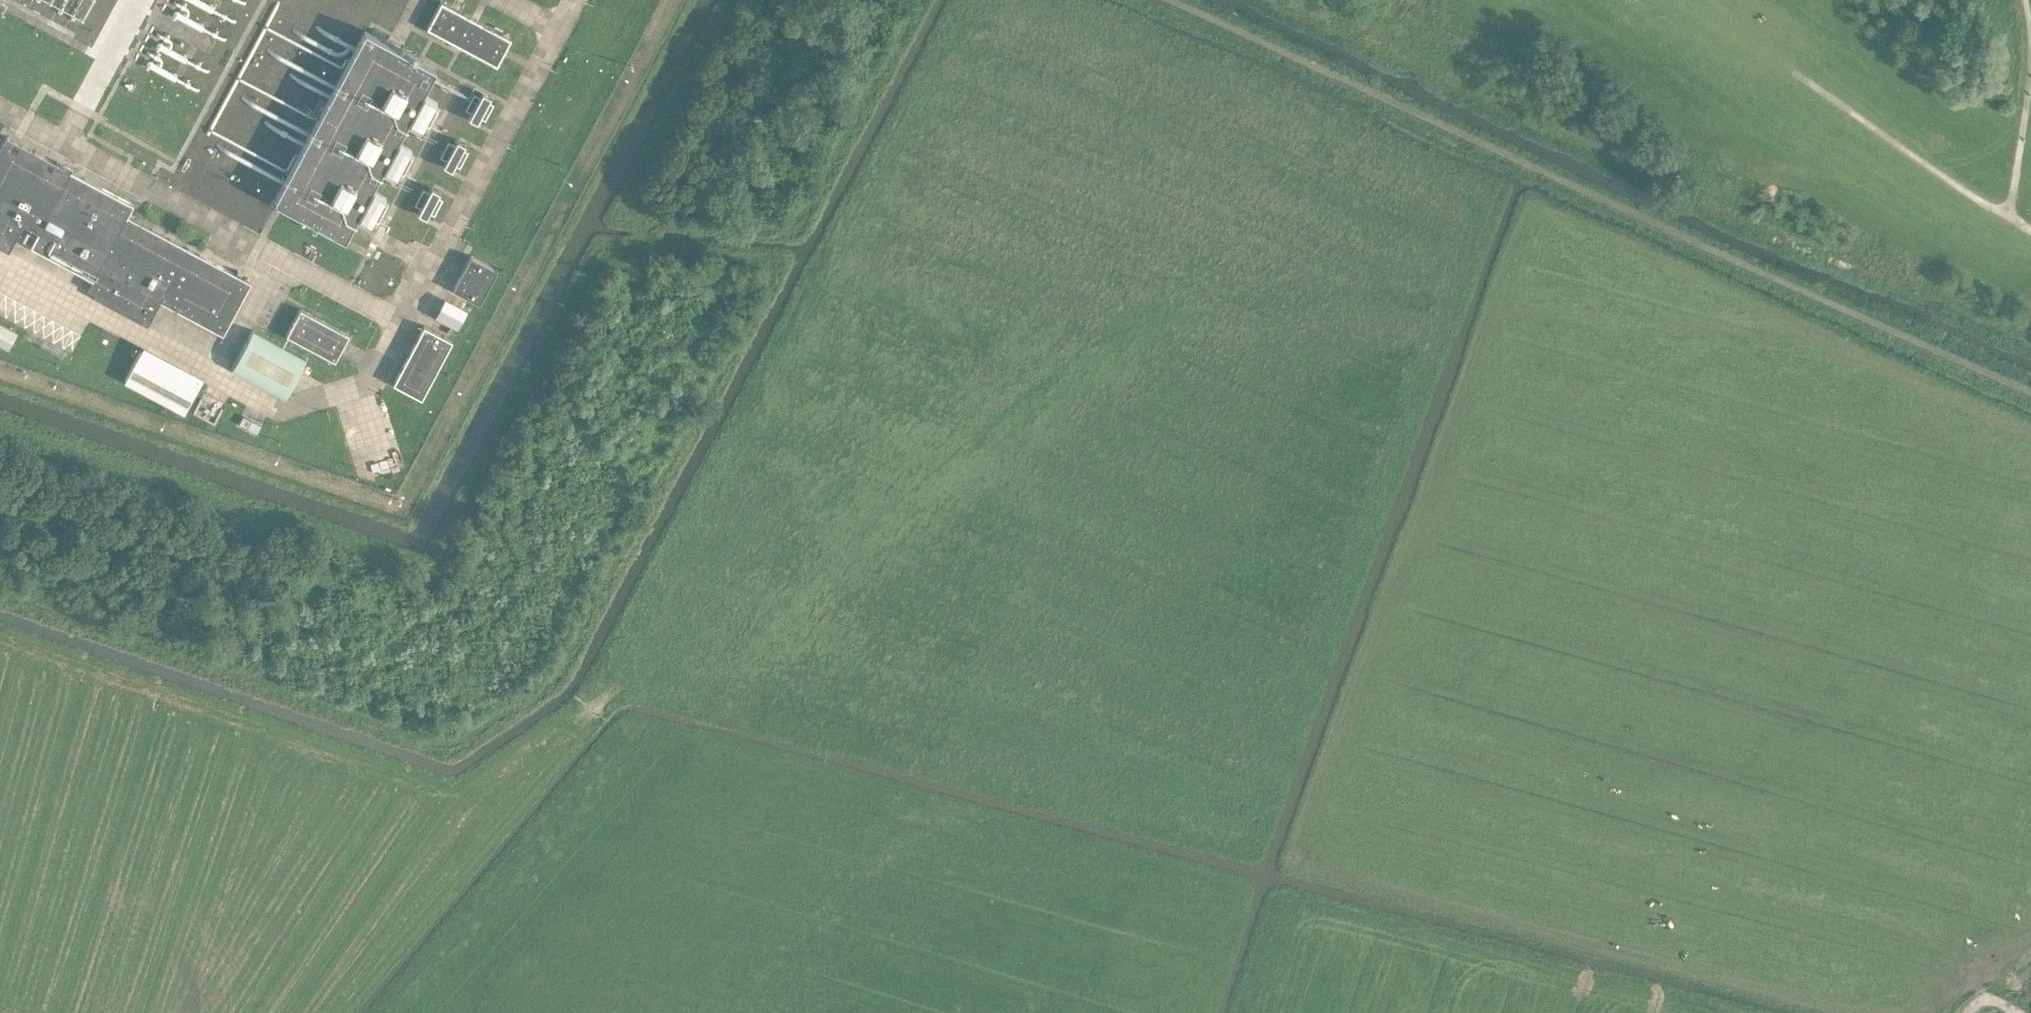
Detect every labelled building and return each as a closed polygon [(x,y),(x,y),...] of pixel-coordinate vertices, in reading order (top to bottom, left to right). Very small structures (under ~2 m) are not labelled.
[(430,30),(501,68),(515,41),(445,3),(430,30)] [(431,125),(440,108),(423,99),(439,70),(368,32),(277,202),(348,240),(363,212),(380,221),(389,204),(372,194),(389,164),(405,173),(415,156),(398,146),(414,116),(431,125)] [(484,119),(493,104),(487,100),(489,96),(481,92),(479,97),(473,93),(465,109),(470,112),(468,117),(476,121),(479,116),(484,119)] [(72,167),(65,163),(63,166),(5,135),(0,144),(0,245),(8,250),(14,237),(92,279),(87,288),(95,293),(93,296),(147,324),(160,300),(222,333),(250,281),(127,215),(133,204),(70,170),(72,167)] [(445,160),(443,165),(451,169),(453,165),(459,168),(468,152),(462,149),(465,144),(456,140),(453,144),(448,142),(440,157),(445,160)] [(428,212),(433,215),(442,199),(436,196),(439,191),(431,187),(428,192),(423,189),(415,205),(420,207),(417,212),(425,216),(428,212)] [(458,291),(485,305),(503,272),(477,257),(458,291)] [(438,319),(461,331),(470,312),(448,300),(438,319)] [(352,338),(304,312),(289,339),(337,365),(349,344),(352,338)] [(10,345),(18,327),(0,319),(0,340),(10,345)] [(423,400),(454,342),(426,326),(395,384),(423,400)] [(236,370),(288,399),(289,399),(310,360),(257,331),(236,370)] [(125,381),(187,408),(203,371),(141,344),(125,381)]
